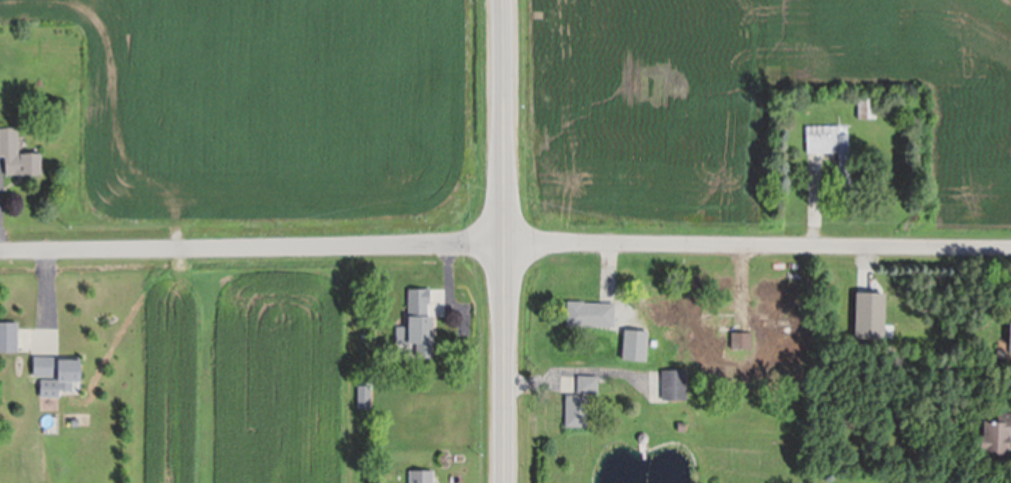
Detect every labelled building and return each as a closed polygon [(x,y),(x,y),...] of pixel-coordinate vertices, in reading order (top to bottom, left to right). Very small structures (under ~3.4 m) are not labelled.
[(858,118),(858,96),(877,96),(877,118),(858,118)] [(807,152),(806,126),(848,125),(851,190),(840,190),(839,151),(807,152)] [(5,156),(0,156),(0,129),(19,128),(19,152),(24,152),(24,154),(41,154),(41,175),(22,176),(22,175),(6,175),(6,162),(5,162),(5,156)] [(396,344),(397,327),(408,327),(409,289),(426,289),(430,289),(430,304),(428,304),(428,316),(433,316),(433,332),(434,332),(434,344),(433,344),(433,358),(416,358),(416,344),(396,344)] [(855,340),(857,293),(885,294),(884,341),(855,340)] [(567,327),(567,301),(584,301),(584,303),(615,304),(615,327),(567,327)] [(754,317),(798,318),(798,329),(754,328),(754,317)] [(18,353),(0,353),(0,323),(18,323),(18,353)] [(731,349),(731,333),(752,333),(752,349),(731,349)] [(943,345),(954,345),(954,357),(943,357),(943,345)] [(997,350),(1006,350),(1006,360),(997,360),(997,350)] [(41,398),(41,380),(58,380),(58,377),(34,377),(34,357),(81,357),(81,383),(73,383),(73,392),(60,392),(60,398),(41,398)] [(663,401),(662,371),(687,370),(688,401),(663,401)] [(804,373),(804,387),(796,387),(796,373),(804,373)] [(577,376),(599,376),(599,394),(577,394),(577,376)] [(359,394),(369,394),(369,404),(359,404),(359,394)] [(874,402),(883,394),(893,406),(884,414),(874,402)] [(566,395),(589,396),(588,428),(565,427),(566,395)] [(997,414),(1010,414),(1010,440),(1009,440),(1009,448),(1010,448),(1010,452),(1009,452),(1008,460),(983,460),(983,451),(980,451),(980,438),(983,438),(983,424),(997,424),(997,414)] [(678,423),(686,423),(686,431),(678,431),(678,423)] [(638,437),(641,434),(646,434),(649,436),(649,440),(646,443),(642,443),(638,441),(638,437)] [(434,471),(434,482),(410,482),(409,471),(434,471)]
